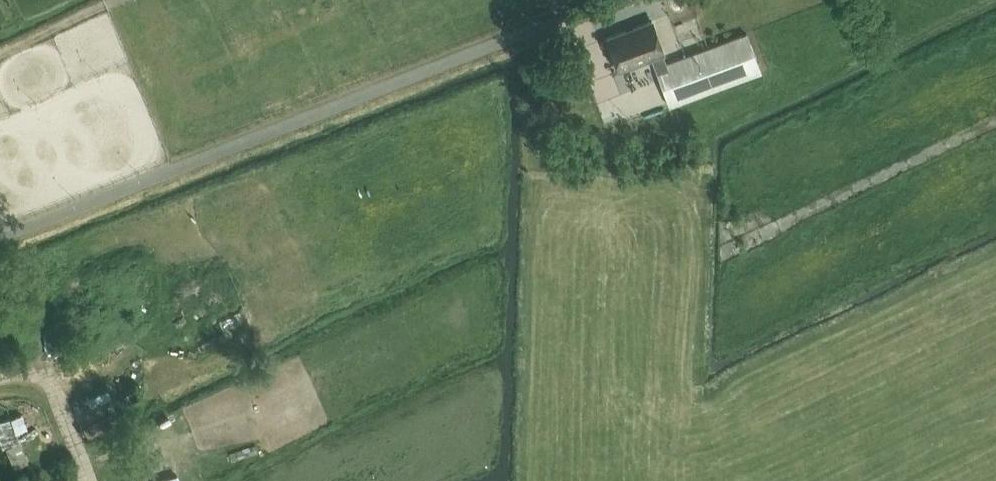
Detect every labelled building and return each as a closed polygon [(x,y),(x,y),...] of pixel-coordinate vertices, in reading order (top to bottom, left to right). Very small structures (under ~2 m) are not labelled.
[(651,59),(669,106),(761,72),(747,34),(667,64),(663,55),(665,54),(652,21),(633,28),(634,30),(627,33),(626,31),(607,38),(619,71),(651,59)] [(747,253),(759,246),(753,235),(741,242),(747,253)] [(16,437),(9,415),(0,417),(0,441),(16,437)]
